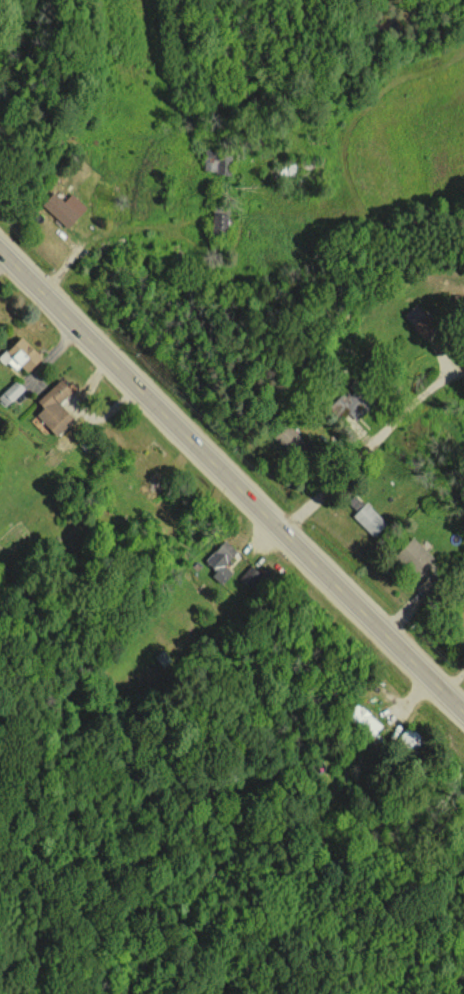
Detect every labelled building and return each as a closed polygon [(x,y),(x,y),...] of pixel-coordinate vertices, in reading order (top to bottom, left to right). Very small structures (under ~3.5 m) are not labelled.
[(41,204),(66,227),(85,207),(71,193),(63,201),(53,191),(41,204)] [(36,400),(42,407),(35,414),(55,435),(73,418),(58,402),(71,391),(59,378),(36,400)] [(15,380),(0,393),(0,400),(5,406),(23,389),(15,380)] [(341,420),(349,412),(353,416),(363,405),(346,389),(328,408),(341,420)] [(284,447),(298,433),(285,420),(271,435),(284,447)] [(362,503),(353,495),(347,502),(356,510),(362,503)] [(373,536),(386,522),(365,502),(351,516),(373,536)] [(411,537),(393,556),(417,579),(435,559),(411,537)] [(232,572),(223,565),(236,550),(224,539),(204,561),(215,571),(211,575),(221,584),(232,572)] [(252,594),(266,579),(251,565),(237,580),(252,594)] [(346,714),(373,737),(383,724),(356,702),(346,714)]
